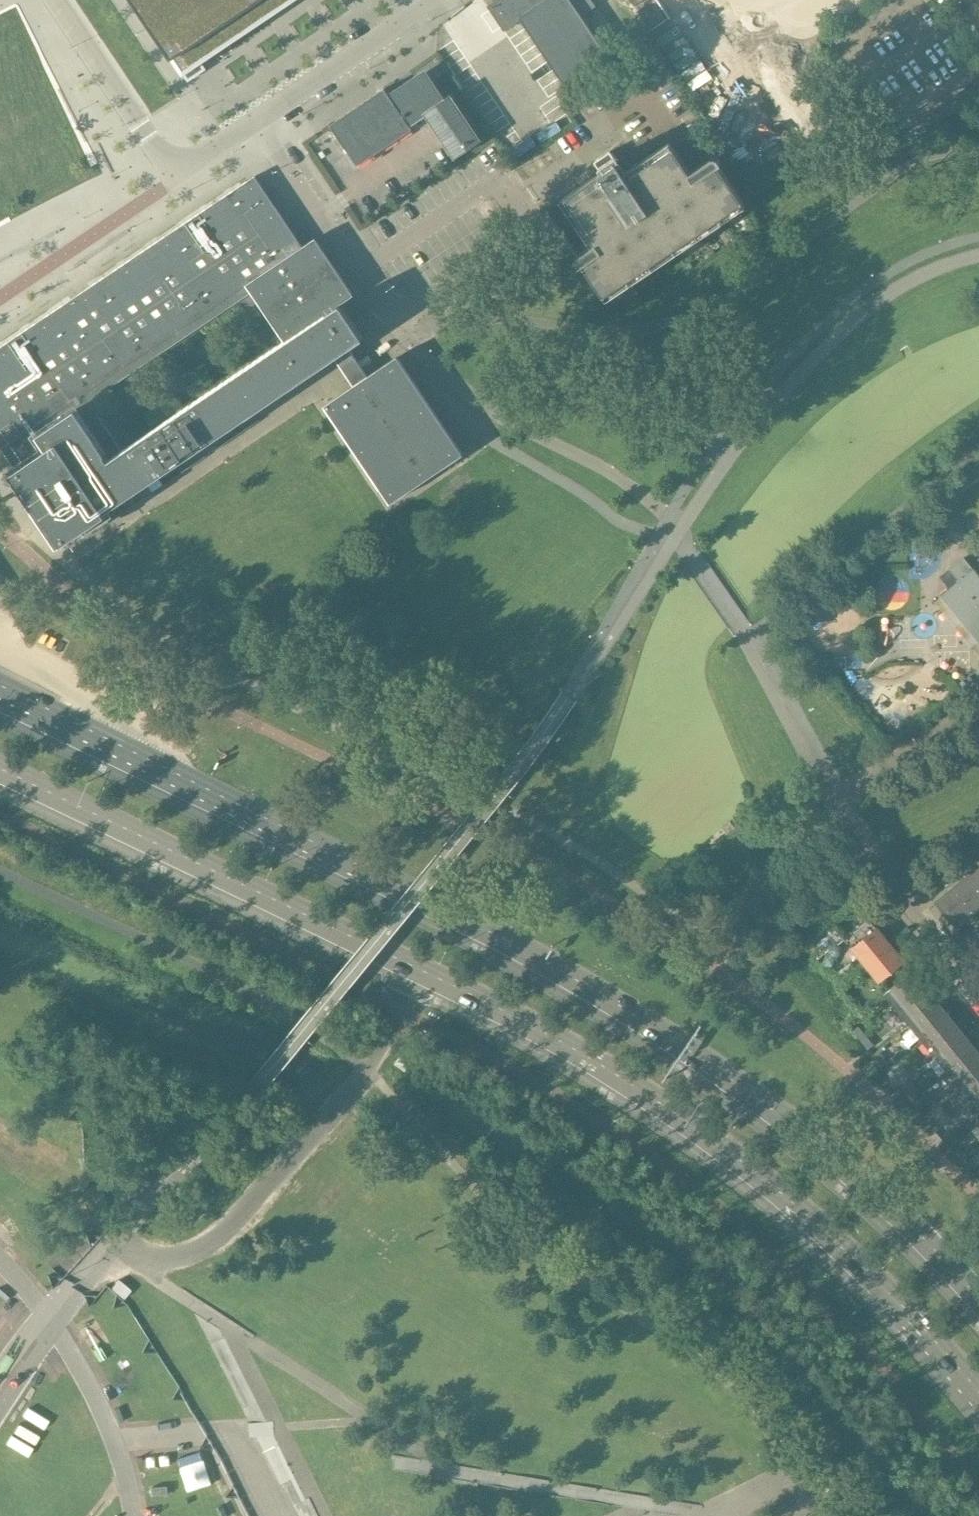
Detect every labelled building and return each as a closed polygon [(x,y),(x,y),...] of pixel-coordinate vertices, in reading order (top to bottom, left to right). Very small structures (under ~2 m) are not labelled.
[(183,74),(293,0),(133,0),(183,74)] [(501,4),(499,0),(498,0),(487,7),(504,32),(513,26),(521,21),(567,90),(611,61),(582,16),(595,7),(591,0),(508,0),(501,4)] [(31,62),(0,12),(0,81),(31,62)] [(329,125),(356,166),(411,130),(410,127),(425,116),(454,159),(481,141),(450,95),(444,99),(428,76),(391,101),(383,89),(329,125)] [(618,163),(601,174),(565,198),(596,244),(577,258),(576,259),(576,260),(576,261),(580,268),(584,266),(604,294),(743,201),(719,165),(722,163),(719,158),(718,157),(717,157),(716,157),(714,157),(691,172),(673,147),(627,178),(618,163)] [(106,513),(105,511),(116,504),(334,358),(349,348),(363,338),(340,304),(354,295),(315,238),(301,247),(254,177),(89,287),(7,342),(5,338),(0,342),(0,449),(1,449),(13,469),(12,470),(61,544),(80,531),(106,513)] [(463,454),(397,356),(390,361),(367,376),(352,385),(324,404),(364,463),(369,472),(390,503),(463,454)] [(122,513),(116,504),(105,511),(106,513),(80,531),(84,538),(122,513)] [(963,558),(949,569),(959,580),(950,588),(950,589),(941,596),(972,633),(978,627),(978,577),(963,558)] [(967,876),(978,890),(978,866),(967,876)] [(952,888),(971,912),(978,905),(978,890),(967,876),(952,888)] [(952,888),(936,902),(955,925),(971,912),(952,888)] [(813,935),(819,942),(829,935),(822,927),(813,935)] [(853,947),(866,964),(889,945),(876,928),(853,947)] [(903,961),(889,945),(866,964),(879,980),(903,961)] [(850,962),(839,972),(846,980),(857,971),(850,962)] [(884,993),(898,1011),(925,988),(911,971),(887,990),(888,990),(884,993)] [(937,1004),(925,988),(898,1011),(910,1026),(937,1004)] [(937,1004),(910,1026),(923,1042),(950,1020),(937,1004)] [(950,1020),(923,1042),(935,1057),(962,1035),(950,1020)] [(853,1030),(861,1041),(867,1036),(858,1026),(853,1030)] [(962,1035),(935,1057),(948,1072),(975,1050),(962,1035)] [(873,1044),(867,1036),(861,1041),(868,1049),(873,1044)] [(948,1072),(961,1088),(978,1074),(978,1055),(975,1050),(948,1072)] [(892,1067),(884,1057),(878,1061),(887,1071),(892,1067)] [(899,1075),(892,1067),(887,1071),(893,1079),(899,1075)] [(961,1088),(978,1111),(978,1074),(961,1088)] [(918,1097),(909,1087),(904,1092),(912,1102),(918,1097)] [(925,1106),(918,1097),(912,1102),(919,1110),(925,1106)] [(924,1116),(936,1130),(941,1126),(930,1112),(924,1116)] [(954,1152),(962,1162),(967,1157),(959,1147),(954,1152)] [(974,1166),(967,1157),(962,1162),(969,1170),(974,1166)]
